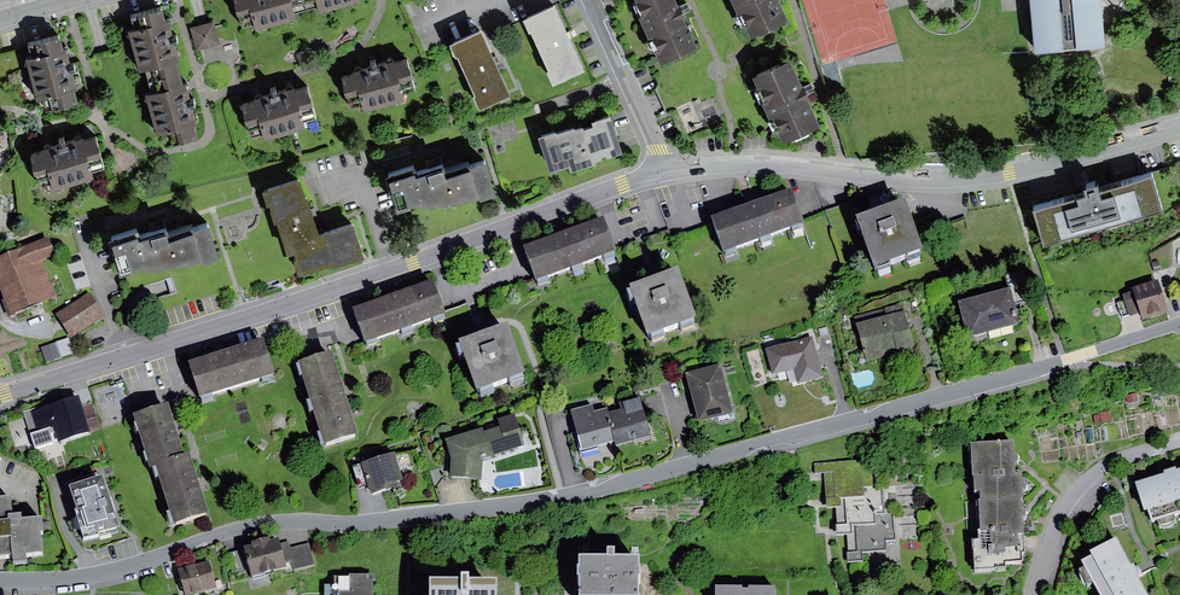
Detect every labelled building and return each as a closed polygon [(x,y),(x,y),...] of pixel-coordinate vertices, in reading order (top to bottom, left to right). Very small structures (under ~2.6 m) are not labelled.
[(128,24),(139,65),(145,64),(148,74),(190,63),(188,57),(178,60),(172,37),(179,35),(177,28),(170,30),(162,0),(160,0),(144,4),(145,7),(130,11),(133,23),(128,24)] [(243,21),(256,18),(257,22),(296,12),(295,8),(307,3),(307,0),(237,0),(243,21)] [(677,0),(638,0),(642,8),(638,10),(649,34),(652,33),(662,55),(696,40),(679,6),(677,0)] [(738,7),(740,6),(751,30),(759,26),(761,29),(780,20),(779,18),(788,14),(782,0),(735,0),(738,7)] [(1035,47),(1106,41),(1102,0),(1031,0),(1035,47)] [(554,4),(522,19),(528,33),(531,31),(549,72),(547,73),(552,84),(583,70),(554,4)] [(201,20),(189,23),(195,48),(219,43),(213,17),(201,20)] [(31,51),(26,52),(37,91),(43,90),(47,104),(79,96),(71,66),(77,64),(75,55),(69,57),(61,27),(41,33),(42,36),(28,40),(31,51)] [(481,31),(450,45),(456,59),(459,58),(476,97),(474,98),(479,110),(511,96),(481,31)] [(354,68),(342,71),(351,103),(364,99),(365,104),(404,93),(404,89),(416,86),(407,53),(395,56),(395,54),(378,59),(376,53),(369,55),(370,60),(354,65),(354,68)] [(789,56),(756,71),(766,93),(762,95),(770,113),(772,111),(783,135),(792,131),(793,134),(811,126),(810,123),(818,119),(803,87),(789,56)] [(190,63),(148,74),(151,86),(146,87),(157,129),(162,127),(166,140),(197,132),(193,119),(196,118),(191,101),(196,100),(194,92),(188,94),(184,81),(194,78),(190,63)] [(256,96),(242,100),(250,130),(263,127),(265,132),(305,121),(304,117),(316,114),(307,81),(295,85),(294,81),(277,86),(276,81),(268,83),(270,88),(255,92),(256,96)] [(612,114),(542,134),(553,170),(622,149),(612,114)] [(43,144),(30,148),(38,181),(52,177),(54,181),(93,171),(92,167),(104,164),(96,132),(83,135),(82,131),(67,135),(65,131),(57,133),(58,138),(43,142),(43,144)] [(409,145),(380,154),(382,160),(411,152),(409,145)] [(415,161),(388,171),(397,202),(410,198),(410,196),(420,193),(422,197),(429,195),(430,197),(440,194),(441,195),(454,191),(455,194),(465,191),(465,192),(479,187),(481,190),(495,185),(484,152),(446,165),(443,156),(416,164),(415,161)] [(1086,185),(1033,201),(1045,241),(1163,205),(1152,167),(1100,183),(1097,174),(1084,177),(1086,185)] [(300,173),(264,183),(268,196),(271,195),(287,249),(294,247),(324,238),(320,227),(308,189),(306,189),(300,173)] [(793,195),(714,225),(725,254),(805,228),(793,195)] [(905,200),(856,218),(874,268),(923,250),(905,200)] [(134,207),(105,217),(107,224),(136,214),(134,207)] [(139,223),(111,232),(121,265),(133,262),(133,260),(144,257),(145,260),(152,258),(153,261),(164,257),(166,259),(176,256),(177,259),(202,251),(203,254),(218,249),(208,216),(169,229),(166,219),(140,227),(139,223)] [(320,227),(324,238),(294,247),(300,268),(334,257),(335,260),(364,251),(353,216),(320,227)] [(606,223),(526,253),(538,284),(617,255),(606,223)] [(0,257),(0,290),(10,316),(57,297),(42,261),(55,256),(47,238),(0,257)] [(1150,261),(1154,272),(1162,269),(1158,258),(1150,261)] [(1007,289),(958,301),(967,337),(1020,323),(1015,305),(1031,301),(1023,271),(1003,276),(1007,289)] [(684,274),(634,291),(651,339),(701,322),(684,274)] [(352,310),(364,344),(445,315),(433,281),(352,310)] [(1159,281),(1133,289),(1134,292),(1123,295),(1129,317),(1139,314),(1142,322),(1169,313),(1159,281)] [(89,296),(57,318),(72,340),(104,318),(89,296)] [(854,317),(857,325),(904,312),(902,304),(854,317)] [(904,312),(857,325),(866,361),(899,353),(898,351),(913,347),(904,312)] [(507,325),(458,342),(476,391),(525,374),(507,325)] [(827,327),(819,329),(820,336),(829,334),(827,327)] [(814,337),(765,349),(772,374),(794,369),(798,383),(823,377),(814,337)] [(65,339),(40,347),(45,362),(70,354),(65,339)] [(263,339),(188,363),(199,398),(274,374),(263,339)] [(332,352),(298,362),(324,444),(358,434),(345,392),(332,352)] [(721,364),(686,373),(698,422),(733,413),(721,364)] [(23,412),(35,448),(53,442),(49,432),(54,430),(58,442),(90,432),(78,395),(23,412)] [(650,438),(640,398),(619,403),(621,409),(607,412),(615,441),(616,446),(650,438)] [(169,404),(134,415),(150,465),(155,464),(185,455),(178,432),(169,404)] [(581,450),(615,441),(607,412),(606,409),(594,412),(592,404),(571,410),(581,450)] [(483,429),(446,440),(451,458),(449,477),(481,480),(483,459),(525,446),(515,414),(497,419),(499,428),(484,432),(483,429)] [(978,493),(979,498),(1023,495),(1022,473),(1014,474),(1014,458),(1013,440),(971,443),(974,493),(978,493)] [(155,464),(174,525),(209,514),(199,484),(190,453),(185,455),(155,464)] [(395,454),(362,464),(372,494),(398,487),(396,482),(403,480),(395,454)] [(871,459),(813,462),(814,474),(823,473),(825,508),(835,508),(836,533),(847,532),(849,561),(862,561),(862,549),(884,548),(884,538),(894,538),(892,515),(885,515),(883,486),(873,486),(871,459)] [(1135,482),(1144,514),(1149,514),(1152,523),(1179,514),(1179,470),(1176,471),(1175,468),(1169,470),(1164,471),(1165,475),(1135,482)] [(103,476),(69,487),(83,541),(99,538),(98,533),(119,527),(112,503),(103,476)] [(1024,513),(1023,495),(979,498),(980,541),(975,543),(976,570),(1004,569),(1004,563),(1022,563),(1021,555),(1027,555),(1024,515),(1024,513)] [(0,498),(0,557),(12,556),(13,563),(27,562),(26,555),(42,553),(40,533),(43,533),(42,518),(22,520),(21,515),(12,516),(11,497),(0,498)] [(252,544),(243,547),(251,578),(285,569),(284,561),(292,559),(295,568),(312,564),(307,546),(289,551),(287,545),(282,546),(279,537),(271,539),(270,536),(252,541),(252,544)] [(1082,562),(1100,594),(1146,594),(1136,578),(1140,575),(1137,569),(1134,564),(1131,565),(1116,537),(1089,551),(1092,557),(1082,562)] [(580,560),(580,594),(638,594),(638,561),(616,561),(616,552),(608,552),(608,560),(580,560)] [(463,559),(452,559),(452,570),(463,570),(463,559)] [(178,570),(185,594),(190,594),(215,588),(208,562),(178,570)] [(333,577),(333,594),(373,594),(373,574),(350,574),(350,577),(333,577)] [(435,587),(435,594),(494,594),(494,586),(469,586),(469,578),(463,578),(463,587),(435,587)]
